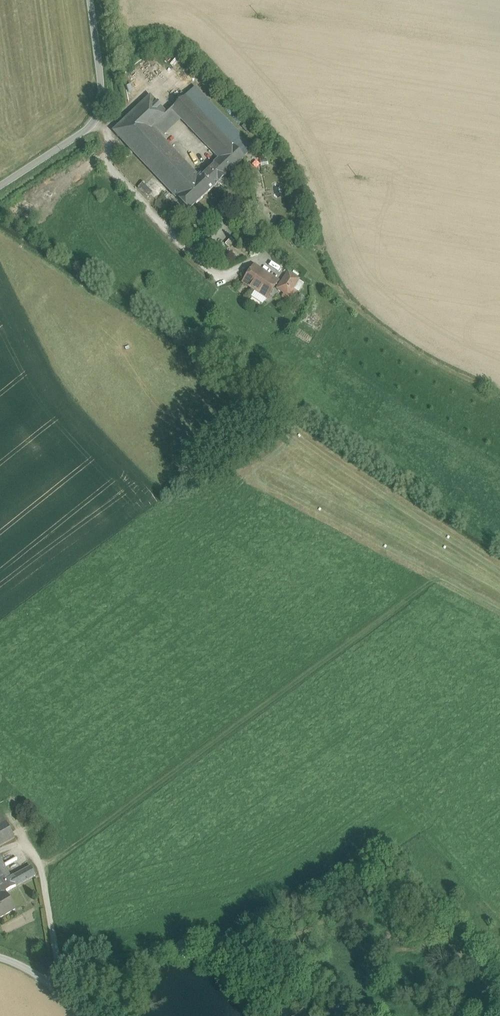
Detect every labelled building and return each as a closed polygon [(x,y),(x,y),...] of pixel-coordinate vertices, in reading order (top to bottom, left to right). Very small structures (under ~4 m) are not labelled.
[(158,136),(152,129),(167,115),(166,114),(150,96),(114,131),(148,167),(160,180),(177,198),(198,179),(158,136)] [(245,159),(185,97),(171,110),(178,117),(219,159),(213,165),(225,177),(245,159)] [(171,110),(166,114),(167,115),(152,129),(158,136),(178,117),(171,110)] [(213,165),(201,176),(213,188),(218,183),(225,177),(213,165)] [(198,179),(177,198),(189,211),(213,188),(201,176),(198,179)] [(154,192),(144,183),(138,188),(148,198),(154,192)] [(277,283),(254,267),(243,283),(267,299),(277,283)] [(288,274),(277,289),(283,293),(287,296),(292,289),(298,280),(288,274)] [(292,289),(287,296),(283,293),(280,297),(289,303),(297,293),(292,289)] [(0,825),(0,847),(15,839),(5,822),(0,825)] [(6,893),(15,887),(11,878),(10,878),(0,859),(0,896),(6,893)] [(31,867),(11,878),(15,887),(35,876),(31,867)] [(15,910),(6,893),(0,896),(0,918),(15,910)]
